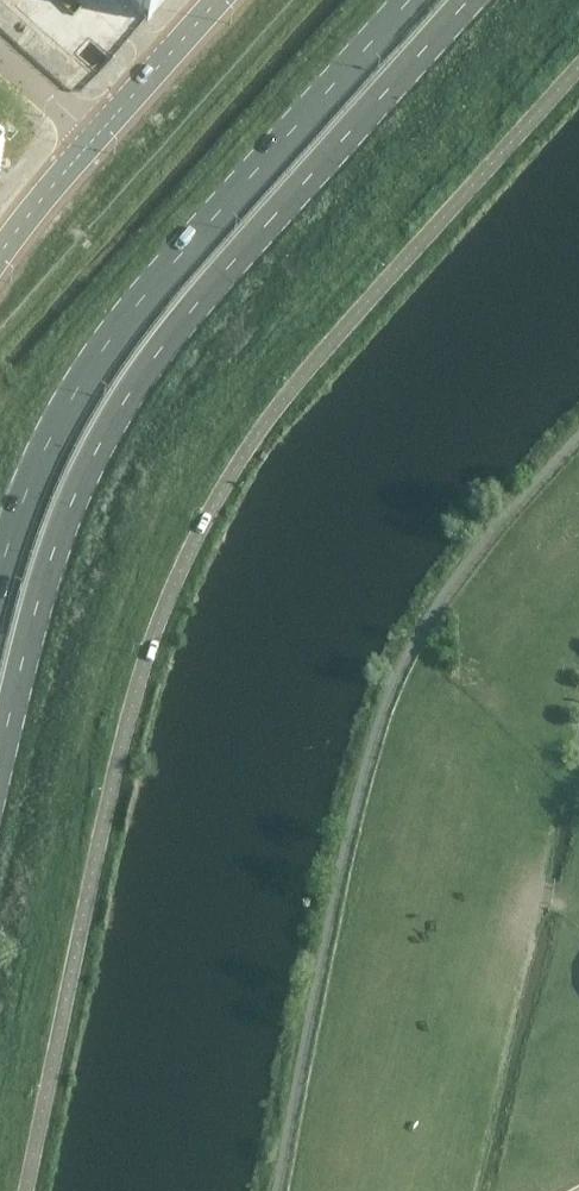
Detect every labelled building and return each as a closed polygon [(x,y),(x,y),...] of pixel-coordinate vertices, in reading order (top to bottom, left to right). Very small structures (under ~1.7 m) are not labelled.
[(28,17),(94,76),(144,19),(146,21),(165,0),(44,0),(28,17)]
